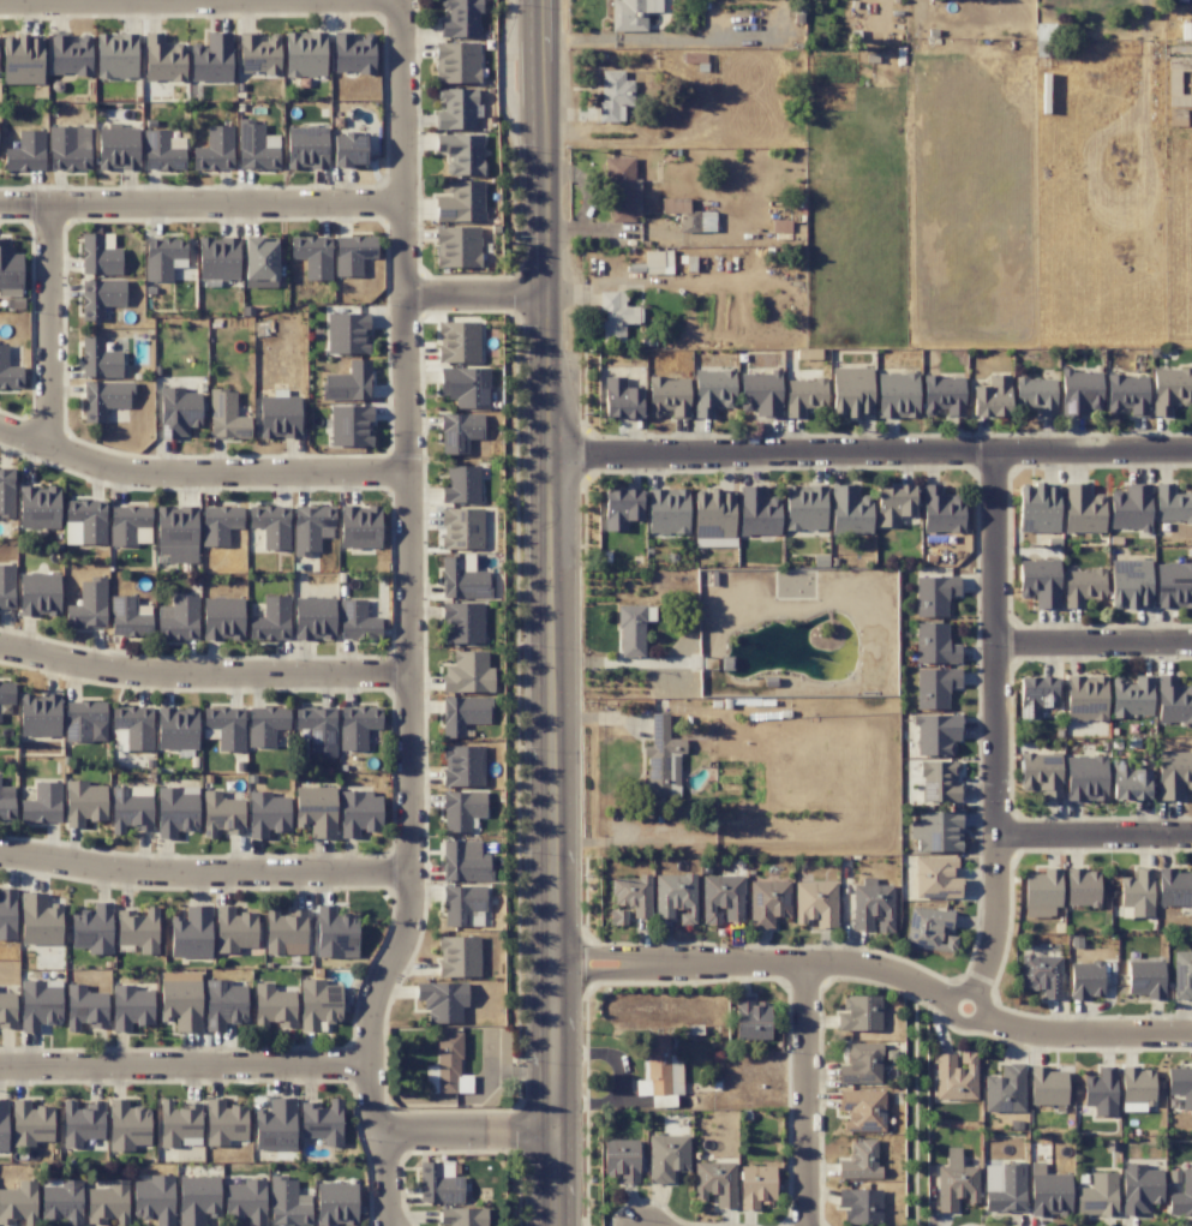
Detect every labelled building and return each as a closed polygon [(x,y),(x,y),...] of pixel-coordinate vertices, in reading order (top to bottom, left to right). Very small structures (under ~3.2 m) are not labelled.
[(440,14),(439,14),(439,36),(479,37),(480,0),(440,0),(440,14)] [(611,31),(646,30),(646,12),(661,12),(661,0),(610,0),(611,31)] [(1055,23),(1035,24),(1036,51),(1055,50),(1055,23)] [(231,32),(205,32),(205,43),(190,43),(189,81),(230,82),(231,32)] [(324,32),(283,33),(285,77),(326,76),(324,32)] [(136,33),(96,34),(96,78),(137,78),(136,33)] [(163,33),(144,33),(143,80),(184,81),(185,43),(163,43),(163,33)] [(373,36),(351,37),(351,33),(332,33),(333,73),(374,72),(373,36)] [(42,83),(41,34),(14,35),(14,36),(1,36),(2,84),(42,83)] [(279,73),(279,36),(256,35),(256,34),(239,34),(238,73),(279,73)] [(91,74),(90,37),(68,37),(68,35),(49,35),(49,74),(91,74)] [(479,82),(478,42),(434,43),(435,83),(479,82)] [(633,81),(623,80),(624,70),(600,70),(599,122),(623,122),(623,106),(632,106),(633,81)] [(434,129),(475,129),(475,117),(481,117),(481,105),(476,105),(477,89),(436,88),(436,101),(443,101),(443,111),(434,111),(434,129)] [(278,135),(264,135),(264,120),(238,120),(237,169),(278,169),(278,135)] [(97,128),(97,170),(138,170),(138,125),(107,125),(107,128),(97,128)] [(48,127),(48,171),(90,170),(89,126),(48,127)] [(232,126),(206,126),(206,148),(191,148),(191,169),(232,169),(232,126)] [(326,126),(286,127),(287,169),(327,168),(326,126)] [(4,148),(3,170),(44,171),(44,131),(19,130),(18,148),(4,148)] [(144,171),(184,170),(183,138),(170,138),(169,130),(143,130),(144,171)] [(364,134),(332,133),(332,167),(364,167),(364,134)] [(483,135),(435,134),(435,153),(445,153),(445,175),(482,175),(483,135)] [(606,158),(607,221),(640,221),(639,179),(634,179),(634,157),(606,158)] [(483,221),(483,181),(445,181),(445,196),(435,197),(435,221),(483,221)] [(688,198),(661,198),(661,213),(679,213),(679,232),(714,231),(714,211),(689,212),(688,198)] [(479,226),(435,227),(435,267),(479,267),(479,226)] [(120,274),(120,248),(112,248),(112,233),(81,233),(81,274),(120,274)] [(330,280),(330,236),(290,237),(290,259),(304,259),(304,280),(330,280)] [(376,258),(375,236),(334,236),(335,277),(362,277),(361,258),(376,258)] [(276,242),(263,242),(263,237),(244,237),(245,288),(277,287),(276,242)] [(144,281),(171,282),(172,267),(186,267),(186,238),(144,238),(144,281)] [(238,238),(198,238),(198,279),(238,280),(238,238)] [(644,252),(645,273),(672,272),(671,250),(644,252)] [(81,321),(103,321),(103,306),(125,305),(124,280),(80,280),(81,321)] [(602,343),(624,342),(624,324),(641,324),(641,307),(624,307),(624,291),(598,291),(599,310),(601,310),(602,343)] [(369,354),(368,313),(326,314),(327,355),(369,354)] [(479,362),(478,322),(437,323),(438,363),(479,362)] [(102,337),(80,337),(81,378),(121,377),(121,351),(103,352),(102,337)] [(22,388),(21,366),(8,366),(7,344),(0,344),(0,388),(22,388)] [(370,399),(369,359),(348,360),(348,374),(321,374),(322,401),(370,399)] [(872,368),(832,367),(831,414),(845,414),(845,416),(871,416),(872,368)] [(489,368),(439,368),(439,397),(455,397),(454,409),(488,409),(489,368)] [(1170,405),(1191,406),(1191,395),(1191,369),(1153,368),(1151,416),(1170,416),(1170,405)] [(734,370),(693,371),(694,418),(712,418),(712,407),(734,407),(734,370)] [(1101,371),(1061,371),(1060,414),(1100,415),(1101,371)] [(740,372),(739,411),(754,411),(754,417),(780,417),(780,373),(740,372)] [(917,417),(917,373),(877,373),(877,417),(917,417)] [(972,417),(1010,416),(1008,375),(988,375),(989,385),(971,386),(972,417)] [(1146,375),(1106,376),(1106,409),(1129,408),(1129,417),(1146,417),(1146,375)] [(923,377),(923,413),(945,413),(945,418),(964,417),(963,376),(923,377)] [(625,377),(603,377),(604,418),(641,418),(641,387),(625,387),(625,377)] [(688,418),(688,378),(647,378),(648,418),(659,418),(659,410),(670,410),(670,419),(688,418)] [(786,379),(785,417),(803,418),(803,407),(825,408),(826,380),(786,379)] [(1055,379),(1015,379),(1014,405),(1039,406),(1039,416),(1055,417),(1055,379)] [(131,382),(82,383),(83,422),(105,422),(104,408),(132,407),(131,382)] [(200,427),(199,392),(184,393),(184,387),(158,388),(159,438),(186,438),(186,427),(200,427)] [(235,390),(209,390),(210,439),(250,438),(249,416),(236,416),(235,390)] [(299,396),(258,397),(259,439),(299,438),(299,396)] [(329,406),(330,446),(372,446),(371,405),(329,406)] [(483,414),(440,414),(440,455),(468,454),(468,439),(483,439),(483,414)] [(479,503),(479,466),(443,466),(443,503),(479,503)] [(13,518),(14,470),(0,469),(0,518),(13,518)] [(1017,520),(1029,520),(1029,531),(1057,532),(1058,484),(1031,483),(1031,484),(1018,484),(1017,520)] [(963,532),(962,495),(941,495),(940,484),(923,485),(923,532),(963,532)] [(1103,494),(1089,494),(1089,484),(1064,484),(1064,532),(1104,532),(1103,494)] [(1109,529),(1149,529),(1150,485),(1125,484),(1125,491),(1110,491),(1109,529)] [(1191,522),(1191,493),(1173,493),(1173,484),(1155,484),(1155,522),(1191,522)] [(786,530),(825,529),(824,485),(785,486),(786,530)] [(831,485),(831,534),(871,534),(871,496),(857,495),(857,485),(831,485)] [(914,516),(914,485),(876,486),(877,527),(898,527),(898,516),(914,516)] [(59,486),(18,486),(18,528),(59,528),(59,486)] [(779,496),(765,496),(765,486),(739,486),(740,535),(779,534),(779,496)] [(647,533),(687,534),(688,490),(648,489),(647,533)] [(733,489),(706,490),(693,490),(693,547),(734,546),(733,489)] [(641,521),(641,490),(604,490),(604,531),(625,532),(625,520),(641,521)] [(65,544),(105,544),(105,499),(64,499),(65,544)] [(380,548),(379,505),(358,506),(339,506),(339,549),(380,548)] [(150,506),(110,506),(110,545),(150,545),(150,506)] [(196,506),(155,507),(156,555),(166,554),(167,563),(197,563),(196,506)] [(242,506),(202,507),(202,546),(228,546),(228,529),(242,528),(242,506)] [(263,550),(288,551),(289,507),(248,506),(248,528),(263,528),(263,550)] [(333,507),(294,506),(293,557),(310,557),(310,552),(319,552),(319,537),(333,537),(333,507)] [(483,509),(441,508),(441,549),(482,549),(483,509)] [(473,571),(473,556),(441,556),(442,598),(488,597),(488,571),(473,571)] [(1018,560),(1019,597),(1034,597),(1034,610),(1059,609),(1058,559),(1018,560)] [(1150,560),(1110,560),(1110,608),(1123,608),(1150,608),(1150,560)] [(1156,563),(1155,608),(1191,608),(1191,563),(1156,563)] [(14,608),(13,564),(0,564),(0,608),(14,608)] [(1064,570),(1064,609),(1082,609),(1082,599),(1104,599),(1104,570),(1064,570)] [(60,615),(59,573),(18,573),(19,616),(60,615)] [(915,617),(946,617),(947,595),(959,595),(959,577),(915,576),(915,617)] [(80,579),(80,605),(65,605),(65,627),(106,626),(105,578),(80,579)] [(151,613),(136,613),(137,596),(110,595),(110,635),(151,636),(151,613)] [(198,639),(197,596),(171,596),(171,606),(156,606),(157,640),(198,639)] [(263,596),(263,618),(248,618),(248,640),(289,639),(288,596),(263,596)] [(293,598),(294,640),(334,639),(334,597),(293,598)] [(242,598),(202,598),(202,640),(243,639),(242,598)] [(366,599),(339,599),(340,639),(380,638),(380,617),(366,617),(366,599)] [(483,643),(482,603),(442,604),(443,644),(483,643)] [(643,622),(654,621),(654,606),(618,606),(619,657),(644,657),(643,622)] [(961,663),(960,644),(947,644),(947,623),(915,624),(916,664),(961,663)] [(493,691),(492,667),(487,667),(487,651),(452,651),(453,665),(442,665),(442,692),(493,691)] [(916,709),(948,709),(947,687),(960,687),(960,669),(916,669),(916,709)] [(1105,675),(1065,676),(1066,720),(1106,720),(1105,675)] [(1175,686),(1175,675),(1157,676),(1158,723),(1191,723),(1191,685),(1175,686)] [(1055,677),(1018,677),(1019,719),(1040,719),(1040,708),(1056,707),(1055,677)] [(1151,677),(1132,677),(1132,679),(1111,679),(1111,716),(1152,716),(1151,677)] [(13,705),(13,682),(0,682),(0,704),(13,705)] [(60,736),(59,693),(18,694),(19,736),(60,736)] [(442,738),(464,738),(463,723),(490,723),(490,697),(442,698),(442,738)] [(64,741),(105,741),(105,701),(64,701),(64,741)] [(366,751),(365,729),(380,728),(380,706),(339,707),(340,752),(366,751)] [(151,707),(111,707),(111,729),(125,729),(126,751),(152,751),(151,707)] [(197,750),(197,707),(156,708),(157,750),(197,750)] [(202,729),(218,729),(217,751),(243,752),(244,708),(202,707),(202,729)] [(249,707),(248,747),(274,748),(274,729),(288,729),(289,708),(249,707)] [(334,707),(294,707),(294,729),(308,729),(309,756),(335,755),(334,707)] [(667,713),(650,713),(650,746),(645,746),(645,797),(670,797),(670,785),(678,785),(678,769),(671,769),(671,754),(684,754),(684,738),(667,738),(667,713)] [(916,756),(954,755),(953,741),(960,740),(959,715),(912,715),(912,726),(916,726),(916,756)] [(483,786),(483,746),(442,746),(442,786),(483,786)] [(1158,751),(1157,800),(1182,800),(1182,787),(1191,787),(1191,752),(1158,751)] [(1020,753),(1019,791),(1041,791),(1041,801),(1059,801),(1060,753),(1020,753)] [(1106,800),(1105,756),(1065,756),(1066,801),(1106,800)] [(1149,799),(1149,769),(1133,769),(1132,758),(1111,759),(1112,800),(1149,799)] [(959,772),(959,762),(921,761),(920,801),(959,802),(960,783),(952,783),(952,772),(959,772)] [(87,780),(64,781),(65,828),(83,827),(83,820),(106,820),(105,786),(87,786),(87,780)] [(20,822),(60,822),(60,782),(33,782),(33,800),(20,800),(20,822)] [(13,819),(13,786),(0,786),(0,819),(13,819)] [(151,786),(110,787),(111,835),(123,834),(123,829),(152,828),(151,786)] [(335,838),(334,786),(294,787),(295,827),(310,827),(310,839),(335,838)] [(175,839),(175,830),(197,831),(198,787),(157,787),(157,838),(175,839)] [(243,799),(220,799),(220,791),(202,791),(203,838),(215,838),(215,829),(225,829),(226,835),(243,834),(243,799)] [(289,797),(271,797),(270,791),(248,791),(249,838),(266,838),(266,831),(289,831),(289,797)] [(358,838),(358,831),(381,831),(381,796),(371,796),(371,791),(340,791),(340,838),(358,838)] [(485,791),(442,791),(443,832),(470,832),(470,817),(486,817),(485,791)] [(960,811),(917,811),(917,823),(908,823),(909,839),(916,839),(916,852),(961,851),(960,811)] [(442,881),(489,881),(489,854),(479,854),(479,840),(442,841),(442,881)] [(960,899),(960,878),(954,878),(955,857),(915,856),(914,898),(960,899)] [(1151,917),(1152,868),(1134,867),(1134,878),(1120,877),(1119,907),(1130,907),(1130,916),(1151,917)] [(1175,873),(1175,867),(1157,867),(1158,906),(1191,906),(1191,872),(1175,873)] [(1024,874),(1025,917),(1053,917),(1053,907),(1060,906),(1060,868),(1043,868),(1043,873),(1024,874)] [(1099,870),(1066,869),(1066,905),(1098,905),(1099,870)] [(650,918),(649,874),(638,874),(638,878),(611,878),(611,907),(633,906),(633,918),(650,918)] [(696,924),(695,874),(654,875),(655,918),(672,918),(672,911),(678,911),(678,925),(696,924)] [(743,876),(701,876),(702,924),(717,924),(717,908),(724,907),(724,921),(743,921),(743,876)] [(852,885),(852,931),(871,930),(870,916),(876,916),(876,933),(893,933),(892,885),(874,885),(874,878),(861,878),(861,885),(852,885)] [(789,881),(748,881),(749,929),(773,929),(773,917),(790,917),(789,881)] [(794,882),(794,924),(805,924),(805,919),(815,919),(815,928),(835,928),(835,882),(794,882)] [(442,886),(443,927),(484,926),(483,886),(442,886)] [(15,940),(15,888),(0,888),(0,940),(15,940)] [(60,944),(61,904),(46,903),(46,893),(21,892),(19,943),(60,944)] [(110,954),(111,903),(93,902),(93,911),(72,910),(71,947),(88,948),(87,954),(110,954)] [(170,957),(210,957),(210,906),(185,905),(185,916),(170,916),(170,957)] [(316,957),(357,957),(356,913),(334,913),(334,905),(315,905),(316,957)] [(156,906),(145,906),(145,911),(116,912),(117,946),(139,946),(139,954),(157,953),(156,906)] [(256,913),(233,913),(233,906),(216,906),(215,952),(238,953),(238,947),(255,947),(256,913)] [(306,954),(305,912),(278,912),(277,906),(264,906),(265,954),(306,954)] [(953,952),(955,937),(942,935),(942,928),(951,929),(953,911),(909,907),(904,947),(953,952)] [(609,925),(626,924),(625,910),(609,910),(609,925)] [(479,936),(437,937),(438,977),(479,976),(479,936)] [(1172,951),(1173,999),(1191,999),(1191,951),(1172,951)] [(1019,989),(1042,990),(1041,999),(1060,999),(1061,956),(1020,955),(1019,989)] [(1069,962),(1070,999),(1103,998),(1102,961),(1069,962)] [(1164,999),(1163,961),(1127,961),(1128,995),(1145,994),(1145,999),(1164,999)] [(160,1021),(174,1021),(175,1032),(200,1032),(200,972),(159,972),(160,1021)] [(324,980),(301,979),(300,1031),(318,1031),(318,1022),(340,1023),(340,985),(324,985),(324,980)] [(61,981),(20,980),(20,1032),(38,1032),(38,1023),(60,1023),(61,981)] [(245,985),(230,985),(230,980),(205,980),(205,1031),(223,1031),(223,1023),(246,1023),(245,985)] [(295,1025),(295,991),(272,991),(272,983),(254,983),(253,1030),(266,1030),(266,1025),(295,1025)] [(415,983),(415,1001),(425,1001),(425,1023),(461,1023),(461,1007),(467,1007),(466,983),(415,983)] [(67,1032),(78,1031),(78,1023),(89,1023),(89,1028),(107,1028),(106,992),(85,992),(84,984),(66,984),(67,1032)] [(152,990),(135,990),(134,984),(111,985),(112,1032),(130,1032),(130,1025),(153,1025),(152,990)] [(0,992),(0,1028),(15,1028),(15,992),(0,992)] [(735,1040),(768,1040),(769,1002),(754,1002),(754,996),(735,996),(735,1040)] [(880,1030),(880,996),(844,996),(844,1012),(837,1012),(837,1030),(880,1030)] [(436,1033),(436,1066),(425,1066),(425,1093),(471,1092),(471,1075),(461,1075),(461,1033),(436,1033)] [(670,1034),(645,1035),(646,1062),(641,1062),(642,1080),(635,1080),(635,1095),(650,1095),(651,1107),(673,1106),(673,1094),(682,1094),(681,1060),(670,1061),(670,1034)] [(880,1083),(880,1043),(847,1043),(846,1066),(838,1066),(837,1082),(880,1083)] [(976,1099),(976,1051),(957,1051),(957,1054),(934,1054),(935,1100),(976,1099)] [(984,1077),(984,1112),(1024,1111),(1023,1064),(1000,1064),(1000,1076),(984,1077)] [(1066,1071),(1048,1071),(1048,1066),(1030,1066),(1029,1104),(1055,1105),(1055,1112),(1065,1112),(1066,1071)] [(1083,1106),(1093,1106),(1093,1116),(1115,1116),(1115,1066),(1098,1066),(1098,1076),(1083,1076),(1083,1106)] [(1191,1110),(1191,1067),(1166,1068),(1167,1095),(1182,1094),(1182,1110),(1191,1110)] [(1154,1068),(1121,1068),(1121,1104),(1153,1104),(1154,1068)] [(884,1090),(838,1090),(838,1111),(844,1111),(844,1132),(884,1131),(884,1090)] [(295,1149),(294,1098),(268,1099),(269,1109),(253,1109),(254,1150),(295,1149)] [(300,1104),(300,1137),(323,1138),(323,1146),(340,1146),(341,1098),(328,1098),(328,1104),(300,1104)] [(52,1107),(29,1107),(29,1099),(12,1100),(12,1147),(34,1147),(34,1141),(52,1141),(52,1107)] [(149,1107),(126,1107),(126,1099),(108,1100),(108,1152),(133,1151),(133,1145),(149,1145),(149,1107)] [(159,1147),(179,1147),(179,1146),(201,1145),(200,1104),(172,1105),(172,1099),(158,1099),(159,1147)] [(247,1106),(223,1106),(223,1099),(206,1099),(205,1146),(227,1146),(227,1140),(246,1140),(247,1106)] [(103,1139),(103,1106),(75,1105),(75,1100),(62,1100),(62,1147),(81,1148),(81,1139),(103,1139)] [(688,1171),(688,1135),(648,1135),(647,1183),(671,1183),(672,1171),(688,1171)] [(603,1139),(602,1177),(618,1177),(618,1182),(637,1183),(637,1140),(603,1139)] [(837,1161),(837,1179),(878,1178),(877,1140),(848,1140),(848,1160),(837,1161)] [(977,1166),(960,1167),(959,1147),(946,1147),(946,1167),(936,1167),(937,1212),(956,1212),(956,1198),(965,1198),(965,1203),(977,1203),(977,1166)] [(453,1161),(418,1162),(419,1203),(462,1203),(462,1177),(453,1177),(453,1161)] [(734,1163),(693,1162),(693,1200),(707,1200),(707,1196),(715,1196),(715,1208),(734,1208),(734,1163)] [(1070,1174),(1043,1174),(1043,1162),(1030,1162),(1029,1215),(1070,1215),(1070,1174)] [(1025,1164),(984,1163),(983,1211),(1024,1212),(1025,1164)] [(1122,1164),(1121,1214),(1148,1215),(1148,1203),(1161,1204),(1162,1169),(1145,1169),(1145,1164),(1122,1164)] [(774,1203),(774,1166),(739,1166),(739,1210),(758,1209),(758,1203),(774,1203)] [(1181,1167),(1181,1193),(1167,1193),(1168,1216),(1191,1215),(1191,1167),(1181,1167)] [(1076,1215),(1116,1214),(1116,1172),(1091,1173),(1091,1187),(1075,1187),(1076,1215)] [(148,1175),(148,1181),(133,1181),(133,1219),(154,1219),(154,1225),(173,1225),(173,1175),(148,1175)] [(178,1176),(178,1225),(204,1225),(204,1216),(219,1216),(218,1176),(178,1176)] [(309,1194),(296,1195),(295,1176),(268,1177),(269,1225),(270,1225),(310,1225),(309,1194)] [(87,1224),(105,1224),(105,1218),(114,1218),(114,1225),(128,1225),(126,1179),(108,1180),(109,1188),(86,1189),(87,1224)] [(242,1179),(242,1184),(223,1185),(224,1218),(247,1217),(247,1225),(249,1225),(265,1225),(264,1179),(242,1179)] [(18,1180),(17,1189),(0,1189),(0,1222),(23,1223),(23,1225),(35,1225),(36,1180),(18,1180)] [(41,1180),(41,1220),(63,1220),(63,1225),(81,1225),(81,1180),(41,1180)] [(356,1182),(316,1183),(316,1225),(356,1225),(356,1182)] [(881,1189),(838,1189),(838,1208),(843,1208),(843,1223),(880,1224),(881,1189)] [(439,1225),(446,1225),(486,1225),(486,1207),(439,1208),(439,1225)]
